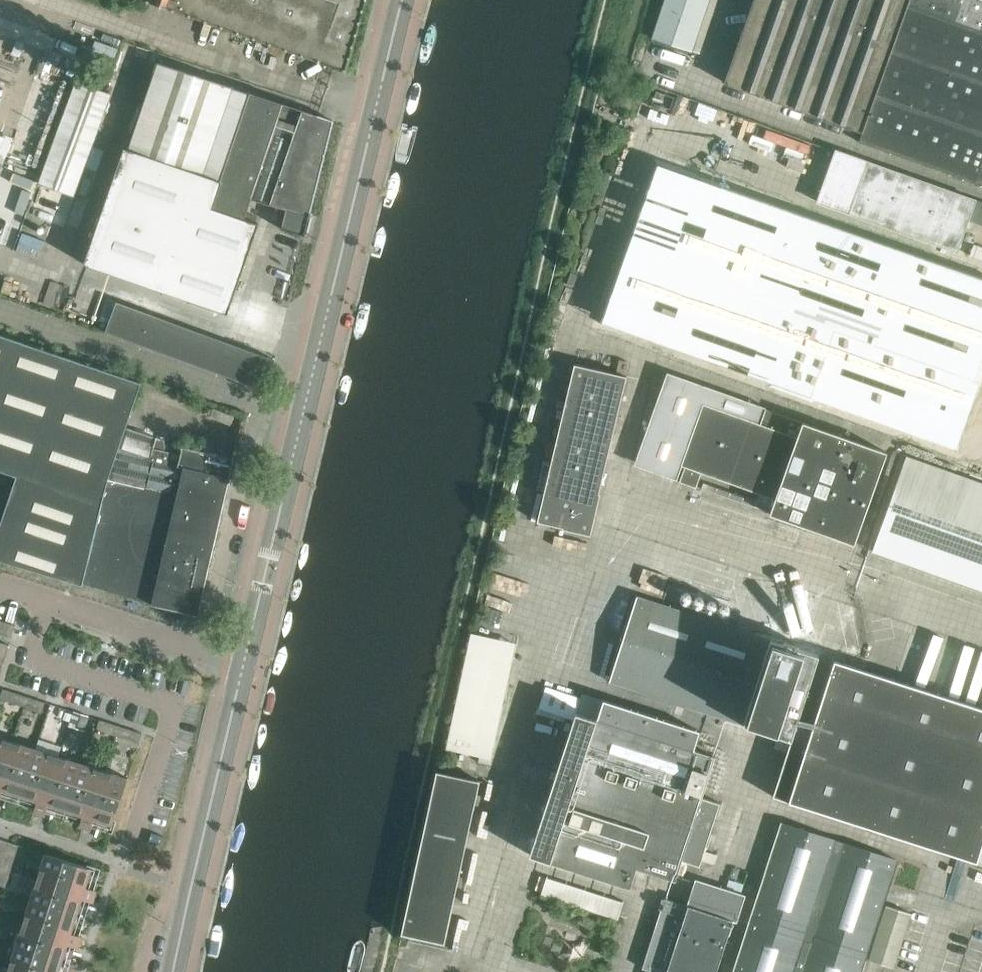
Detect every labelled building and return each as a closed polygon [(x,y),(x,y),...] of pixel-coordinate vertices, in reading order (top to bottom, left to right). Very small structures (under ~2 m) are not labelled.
[(344,71),(365,0),(141,0),(344,71)] [(692,51),(708,0),(665,0),(653,38),(692,51)] [(725,83),(862,132),(859,142),(981,186),(981,0),(755,0),(725,83)] [(280,228),(303,235),(332,121),(302,111),(251,93),(250,94),(160,62),(129,149),(124,147),(84,263),(228,314),(258,225),(243,220),(251,197),(271,204),(287,209),(280,228)] [(39,183),(73,196),(111,94),(77,81),(39,183)] [(16,98),(0,152),(38,163),(42,148),(27,143),(38,104),(16,98)] [(808,169),(814,139),(777,132),(775,144),(781,145),(780,154),(769,152),(768,159),(786,163),(786,165),(808,169)] [(835,151),(817,202),(957,251),(968,219),(981,224),(981,203),(835,151)] [(721,361),(981,455),(981,308),(649,188),(605,319),(721,361)] [(811,233),(812,231),(780,221),(777,230),(836,249),(839,242),(811,233)] [(851,248),(849,256),(872,261),(874,253),(851,248)] [(105,332),(261,389),(272,359),(116,302),(105,332)] [(17,475),(0,525),(0,559),(84,583),(84,581),(152,604),(197,614),(233,458),(182,446),(179,455),(153,449),(155,437),(125,427),(141,382),(0,335),(0,470),(17,475)] [(687,365),(690,357),(666,349),(661,366),(672,370),(675,361),(687,365)] [(563,529),(591,535),(600,493),(599,493),(627,376),(574,364),(537,522),(563,528),(563,529)] [(681,465),(684,467),(679,482),(696,488),(701,473),(775,499),(769,514),(854,544),(887,452),(802,422),(765,409),(760,423),(703,403),(681,465)] [(981,590),(981,484),(906,457),(872,551),(981,590)] [(798,719),(819,655),(636,596),(609,681),(791,740),(773,796),(977,862),(981,847),(981,708),(834,660),(813,724),(798,719)] [(7,623),(3,635),(11,637),(15,625),(7,623)] [(446,749),(487,758),(513,642),(471,633),(446,749)] [(6,656),(9,645),(0,642),(0,654),(6,656)] [(961,671),(956,694),(979,699),(981,685),(981,649),(976,674),(961,671)] [(10,702),(14,692),(3,689),(0,698),(0,699),(10,702)] [(10,702),(21,705),(24,695),(14,692),(10,702)] [(21,705),(31,709),(34,699),(24,695),(21,705)] [(34,699),(31,709),(42,712),(45,702),(34,699)] [(720,803),(701,797),(714,757),(693,750),(700,731),(603,700),(597,719),(576,712),(530,855),(629,887),(635,867),(674,880),(681,860),(700,866),(720,803)] [(74,711),(69,725),(84,730),(89,716),(74,711)] [(65,712),(63,719),(69,722),(72,714),(65,712)] [(96,730),(107,733),(110,723),(100,720),(96,730)] [(107,733),(118,736),(121,726),(110,723),(107,733)] [(118,736),(128,740),(131,730),(121,726),(118,736)] [(131,730),(128,740),(139,743),(142,733),(131,730)] [(35,749),(0,737),(0,798),(1,796),(18,801),(35,749)] [(81,763),(35,749),(18,801),(36,807),(34,811),(45,815),(47,810),(64,816),(81,763)] [(128,778),(81,763),(64,816),(81,821),(80,826),(91,829),(92,825),(111,831),(128,778)] [(474,808),(480,781),(437,771),(430,799),(418,853),(401,934),(445,943),(474,808)] [(886,862),(770,825),(723,971),(851,971),(886,862)] [(6,853),(9,842),(0,839),(0,851),(6,853)] [(19,845),(9,842),(6,853),(15,856),(19,845)] [(6,853),(2,863),(12,866),(15,856),(6,853)] [(45,854),(31,900),(83,917),(89,900),(93,901),(97,890),(92,889),(98,870),(45,854)] [(0,871),(0,874),(9,877),(12,866),(2,863),(0,871)] [(5,887),(9,877),(0,874),(0,886),(5,887)] [(541,893),(619,918),(625,900),(547,875),(541,893)] [(688,906),(665,898),(643,968),(656,971),(716,971),(733,921),(736,922),(745,895),(697,880),(688,906)] [(31,900),(16,946),(69,963),(74,945),(79,947),(82,936),(78,935),(83,917),(31,900)] [(869,960),(893,968),(911,913),(886,905),(869,960)] [(8,971),(66,971),(69,963),(16,946),(8,971)]
